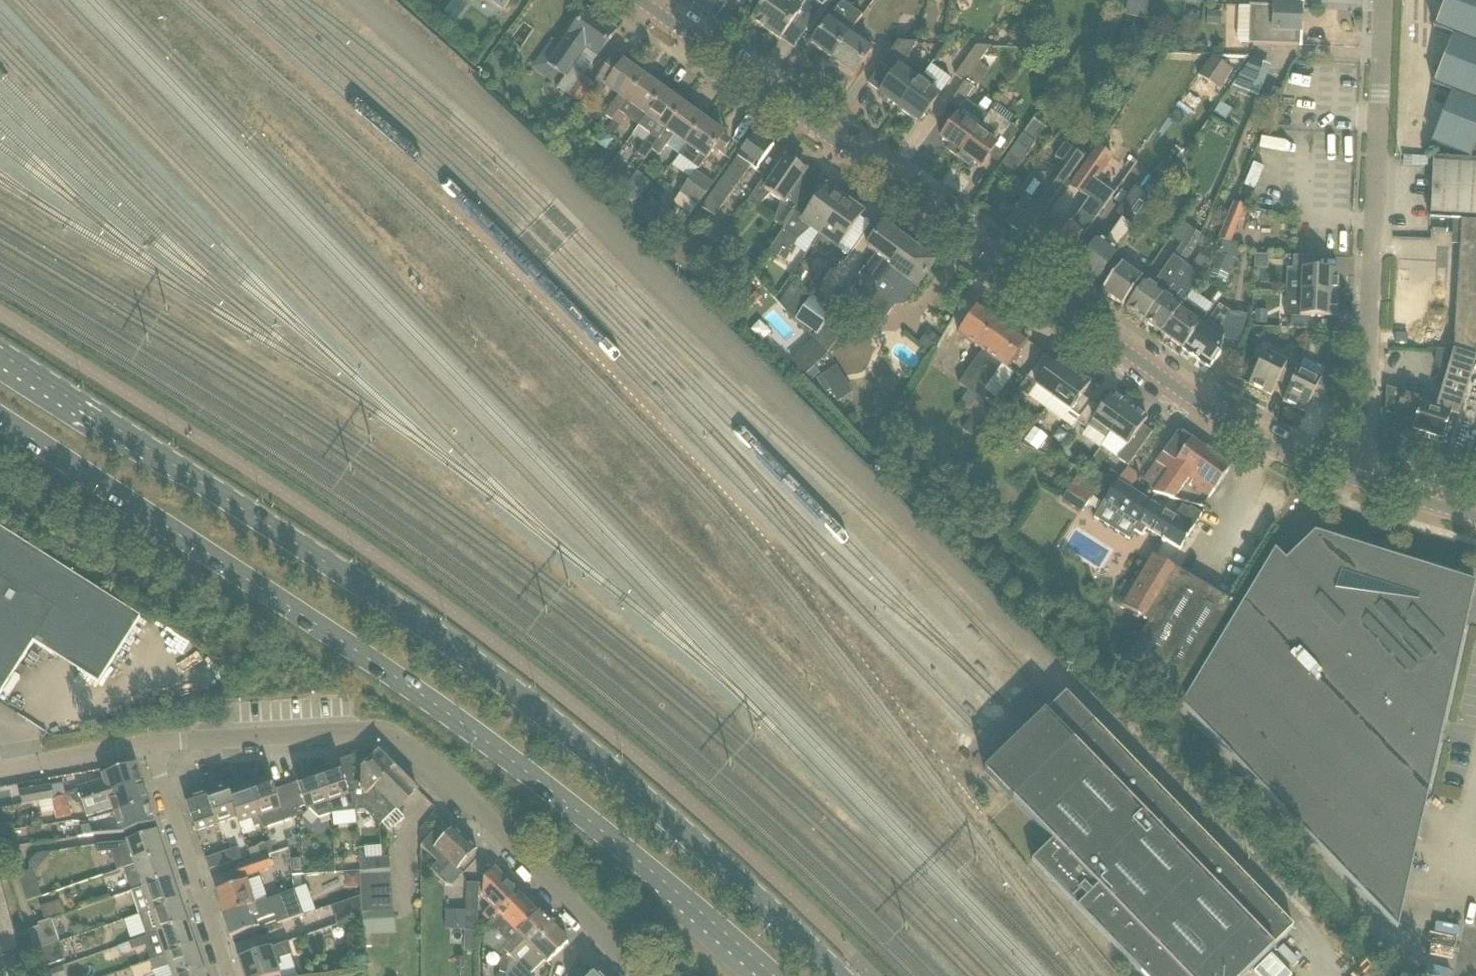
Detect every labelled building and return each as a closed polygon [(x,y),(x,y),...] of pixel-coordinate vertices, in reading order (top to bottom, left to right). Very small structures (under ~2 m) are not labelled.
[(504,11),(512,0),(489,0),(504,11)] [(694,4),(716,20),(731,0),(696,0),(694,4)] [(823,9),(830,0),(766,0),(752,19),(781,40),(794,22),(807,31),(823,9)] [(1151,0),(1129,0),(1127,17),(1149,19),(1151,0)] [(1251,7),(1304,9),(1304,8),(1302,8),(1302,2),(1302,0),(1251,0),(1251,7)] [(1435,29),(1453,36),(1434,86),(1452,93),(1433,143),(1474,160),(1475,160),(1475,0),(1446,0),(1435,29)] [(843,3),(812,45),(832,60),(849,36),(863,18),(843,3)] [(1199,27),(1202,9),(1195,7),(1188,12),(1186,25),(1199,27)] [(1303,46),(1303,45),(1300,45),(1301,39),(1301,25),(1303,25),(1304,24),(1301,24),(1302,9),(1304,9),(1251,7),(1250,30),(1250,44),(1255,44),(1300,46),(1303,46)] [(598,59),(617,32),(588,11),(549,65),(566,78),(558,88),(580,104),(594,85),(593,85),(582,76),(596,57),(598,59)] [(1222,25),(1222,13),(1208,13),(1207,25),(1222,25)] [(832,60),(854,76),(872,52),(849,36),(832,60)] [(898,43),(868,85),(881,94),(880,95),(882,97),(882,100),(888,104),(891,103),(900,109),(923,77),(913,70),(912,59),(909,57),(918,44),(898,43)] [(966,83),(980,64),(991,48),(977,47),(956,76),(966,83)] [(1212,57),(1199,77),(1219,91),(1233,71),(1212,57)] [(580,104),(590,112),(606,90),(612,93),(613,91),(620,96),(606,116),(613,122),(645,78),(636,71),(638,68),(629,61),(626,64),(624,63),(616,75),(606,68),(593,85),(594,85),(580,104)] [(962,112),(942,140),(950,146),(947,150),(959,158),(987,119),(967,105),(977,91),(976,90),(990,71),(980,64),(966,83),(951,104),(962,112)] [(900,109),(920,124),(950,80),(931,67),(923,77),(900,109)] [(1260,98),(1264,87),(1239,77),(1233,88),(1260,98)] [(645,78),(613,122),(606,132),(613,138),(627,119),(639,127),(665,92),(645,78)] [(1282,92),(1267,86),(1260,106),(1274,111),(1282,92)] [(684,106),(665,92),(639,127),(634,136),(647,144),(639,155),(646,160),(653,150),(684,106)] [(1226,122),(1233,110),(1221,103),(1214,114),(1226,122)] [(704,121),(684,106),(653,150),(661,156),(667,147),(679,155),(704,121)] [(987,119),(959,158),(970,166),(973,162),(981,169),(991,155),(999,161),(1015,140),(1006,134),(1012,127),(992,113),(987,119)] [(1034,120),(1026,134),(1037,141),(1046,127),(1034,120)] [(725,136),(704,121),(679,155),(699,170),(715,148),(721,152),(730,141),(724,136),(725,136)] [(717,190),(703,209),(715,217),(732,192),(750,166),(757,171),(775,146),(756,133),(716,190),(717,190)] [(1008,184),(1022,164),(1036,145),(1023,136),(995,174),(1008,184)] [(1061,163),(1045,185),(1034,176),(1020,196),(1025,200),(1007,225),(1027,239),(1085,158),(1071,149),(1066,144),(1055,159),(1061,163)] [(1097,147),(1069,186),(1084,197),(1112,158),(1097,147)] [(1475,219),(1475,160),(1474,160),(1433,158),(1431,220),(1447,220),(1461,221),(1475,222),(1475,219)] [(748,204),(758,210),(772,196),(783,203),(776,223),(783,228),(800,202),(791,196),(807,173),(801,168),(803,166),(796,161),(793,163),(788,159),(772,182),(765,178),(748,204)] [(623,186),(631,176),(613,163),(606,173),(623,186)] [(1174,178),(1182,184),(1188,176),(1180,170),(1174,178)] [(690,199),(704,180),(695,173),(680,192),(690,199)] [(625,192),(637,202),(651,185),(639,175),(625,192)] [(704,180),(690,199),(698,204),(713,185),(704,180)] [(783,228),(785,229),(768,254),(787,261),(798,240),(799,241),(811,229),(838,249),(864,214),(857,209),(860,206),(849,197),(837,189),(834,192),(828,188),(816,206),(805,198),(801,203),(800,202),(783,228)] [(1125,221),(1123,219),(1104,243),(1099,240),(1075,273),(1093,286),(1105,270),(1117,253),(1134,229),(1154,201),(1143,195),(1125,221)] [(1038,247),(1062,264),(1081,236),(1084,238),(1104,210),(1089,199),(1069,226),(1059,219),(1038,247)] [(1225,225),(1237,230),(1243,214),(1247,216),(1250,209),(1234,203),(1225,225)] [(702,234),(711,222),(700,213),(691,226),(702,234)] [(1475,222),(1461,221),(1461,230),(1455,341),(1454,351),(1453,351),(1475,358),(1475,219),(1475,222)] [(670,239),(681,228),(673,220),(662,231),(670,239)] [(839,342),(838,340),(865,304),(874,292),(910,244),(885,225),(869,246),(877,253),(834,314),(811,298),(795,321),(828,354),(839,342)] [(1191,229),(1168,265),(1152,288),(1145,283),(1127,310),(1144,322),(1163,296),(1163,295),(1196,250),(1202,236),(1191,229)] [(1223,231),(1219,240),(1231,245),(1235,236),(1223,231)] [(1220,253),(1235,259),(1239,249),(1224,243),(1223,242),(1219,253),(1220,253)] [(910,244),(874,292),(865,304),(886,319),(894,308),(886,302),(902,280),(915,289),(936,263),(910,244)] [(1127,259),(1117,253),(1105,270),(1113,276),(1102,292),(1123,307),(1142,280),(1122,266),(1127,259)] [(1225,287),(1235,259),(1220,253),(1209,281),(1225,287)] [(1269,270),(1269,256),(1255,255),(1255,269),(1269,270)] [(1200,256),(1191,270),(1190,270),(1169,299),(1163,296),(1144,322),(1162,335),(1187,301),(1185,300),(1201,278),(1203,280),(1211,261),(1200,256)] [(1297,257),(1294,257),(1293,257),(1293,267),(1293,270),(1287,269),(1286,293),(1338,295),(1339,271),(1317,270),(1318,258),(1297,257)] [(786,312),(795,321),(811,298),(801,291),(786,311),(786,312)] [(1286,293),(1285,316),(1291,317),(1291,329),(1315,330),(1315,318),(1337,319),(1338,295),(1286,293)] [(1207,315),(1187,301),(1162,335),(1182,349),(1202,322),(1203,323),(1207,315)] [(1004,324),(979,306),(959,334),(983,352),(1004,324)] [(1205,324),(1203,323),(1202,322),(1182,349),(1210,369),(1221,355),(1221,351),(1223,337),(1220,334),(1229,312),(1228,312),(1220,306),(1207,326),(1205,324)] [(1267,324),(1268,311),(1256,311),(1256,323),(1267,324)] [(971,368),(990,382),(1002,366),(1008,370),(1028,342),(1004,324),(983,352),(971,368)] [(930,331),(920,344),(931,352),(941,339),(930,331)] [(1316,340),(1316,332),(1305,331),(1305,340),(1316,340)] [(806,349),(792,361),(803,374),(817,362),(806,349)] [(1475,364),(1475,358),(1453,351),(1438,403),(1436,410),(1459,417),(1475,364)] [(1272,396),(1281,377),(1293,383),(1299,370),(1304,360),(1292,354),(1287,364),(1265,353),(1249,385),(1272,396)] [(1045,354),(1019,390),(1047,410),(1077,367),(1069,361),(1066,366),(1056,359),(1055,361),(1045,354)] [(1299,370),(1293,383),(1283,402),(1305,413),(1315,394),(1333,402),(1332,409),(1333,409),(1334,375),(1326,371),(1304,360),(1299,370)] [(838,402),(842,400),(831,382),(843,375),(837,366),(822,376),(838,402)] [(1082,396),(1091,384),(1081,377),(1085,372),(1077,367),(1047,410),(1074,429),(1078,423),(1092,403),(1082,396)] [(990,383),(970,369),(959,384),(969,392),(978,399),(985,390),(990,383)] [(969,392),(961,403),(971,410),(978,399),(969,392)] [(1419,451),(1446,459),(1459,417),(1436,410),(1438,403),(1403,393),(1402,392),(1394,417),(1415,422),(1412,431),(1424,434),(1419,451)] [(1123,401),(1113,394),(1102,410),(1092,403),(1078,423),(1088,429),(1083,437),(1101,449),(1102,447),(1134,402),(1126,396),(1123,401)] [(1129,466),(1152,433),(1143,426),(1148,419),(1138,412),(1142,407),(1134,402),(1102,447),(1129,466)] [(963,430),(973,438),(983,424),(973,417),(963,430)] [(1344,436),(1344,425),(1335,421),(1331,430),(1344,436)] [(1016,429),(1010,437),(1019,444),(1025,436),(1016,429)] [(1154,493),(1176,499),(1180,493),(1178,492),(1191,474),(1196,478),(1191,484),(1210,497),(1232,468),(1184,433),(1178,434),(1157,462),(1143,481),(1156,490),(1154,493)] [(1041,450),(1052,458),(1060,446),(1049,439),(1041,450)] [(1136,485),(1141,474),(1127,467),(1122,478),(1136,485)] [(1098,489),(1078,476),(1063,500),(1083,513),(1098,489)] [(1181,551),(1202,515),(1191,508),(1189,510),(1183,506),(1175,519),(1143,499),(1146,494),(1140,490),(1132,488),(1118,482),(1117,482),(1103,504),(1139,526),(1135,532),(1142,536),(1146,529),(1164,540),(1181,551)] [(34,643),(99,684),(141,618),(0,528),(0,698),(34,643)] [(1398,931),(1467,625),(1451,609),(1475,585),(1475,584),(1315,534),(1287,562),(1276,551),(1182,706),(1398,931)] [(1123,607),(1150,623),(1151,624),(1181,572),(1171,566),(1154,556),(1132,592),(1123,607)] [(1233,603),(1181,572),(1151,624),(1150,623),(1126,662),(1171,708),(1197,664),(1233,603)] [(987,770),(1014,800),(1054,842),(1032,862),(1143,975),(1245,975),(1257,964),(1284,938),(1294,928),(1098,725),(1068,694),(1057,704),(1029,731),(1003,755),(987,770)] [(395,768),(379,752),(362,769),(362,783),(360,783),(360,810),(365,810),(373,802),(367,794),(395,768)] [(353,783),(353,757),(337,762),(338,764),(324,768),(321,760),(316,762),(333,815),(358,813),(358,810),(360,810),(360,783),(353,783)] [(296,778),(298,783),(288,787),(296,810),(306,807),(307,810),(310,809),(320,819),(333,815),(316,762),(308,764),(311,773),(296,778)] [(136,764),(104,775),(102,775),(104,781),(78,789),(79,790),(83,803),(83,804),(142,784),(136,764)] [(418,791),(395,768),(367,794),(373,802),(365,810),(380,826),(383,824),(390,832),(405,817),(399,811),(418,791)] [(275,791),(271,777),(256,782),(253,773),(249,775),(266,825),(264,826),(266,829),(298,818),(296,810),(288,787),(275,791)] [(240,778),(243,787),(231,791),(238,818),(237,818),(239,824),(253,819),(256,828),(264,826),(266,825),(249,775),(240,778)] [(231,791),(227,781),(210,787),(208,782),(203,784),(217,825),(237,818),(238,818),(231,791)] [(148,803),(142,784),(83,804),(88,818),(114,810),(115,813),(148,803)] [(203,784),(197,786),(200,795),(186,800),(197,832),(217,825),(203,784)] [(23,806),(54,801),(55,800),(54,799),(52,787),(21,792),(23,806)] [(70,797),(75,803),(77,805),(83,803),(79,790),(66,794),(66,797),(67,797),(67,798),(70,797)] [(71,818),(68,804),(67,798),(67,797),(66,797),(54,799),(55,800),(54,801),(55,810),(57,820),(71,818)] [(84,838),(85,838),(120,835),(155,824),(148,803),(115,813),(117,818),(82,828),(84,838)] [(422,847),(439,863),(432,871),(440,878),(447,884),(453,886),(463,874),(459,871),(478,851),(455,829),(444,840),(435,833),(428,841),(422,847)] [(165,857),(157,832),(127,842),(113,845),(99,845),(99,855),(113,854),(119,871),(125,869),(125,870),(165,857)] [(270,844),(258,848),(262,858),(268,856),(269,858),(273,857),(273,855),(274,855),(270,844)] [(239,848),(227,852),(231,863),(243,859),(239,848)] [(390,858),(383,858),(366,859),(365,848),(359,849),(361,871),(360,871),(360,882),(393,880),(392,870),(391,870),(390,858)] [(227,852),(206,859),(210,871),(231,863),(227,852)] [(262,858),(253,861),(235,868),(239,880),(273,869),(269,858),(268,856),(262,858)] [(133,892),(172,879),(165,857),(125,870),(133,892)] [(303,871),(302,859),(293,860),(294,872),(303,871)] [(491,908),(484,915),(490,921),(491,920),(492,921),(501,914),(499,911),(519,892),(495,869),(487,878),(485,890),(489,893),(485,897),(484,901),(491,908)] [(28,902),(43,897),(35,871),(19,875),(28,902)] [(359,874),(347,874),(347,889),(360,888),(359,874)] [(180,902),(172,879),(133,892),(141,915),(180,902)] [(7,954),(8,957),(21,953),(3,882),(0,882),(0,956),(7,954)] [(217,892),(219,897),(225,916),(254,905),(247,882),(217,892)] [(467,912),(466,930),(466,932),(476,932),(478,932),(480,884),(467,883),(467,912)] [(297,892),(297,891),(254,905),(225,916),(223,917),(231,938),(259,928),(258,922),(275,916),(278,925),(305,916),(304,914),(297,892)] [(502,958),(499,973),(507,975),(512,956),(504,947),(539,913),(519,892),(499,911),(501,914),(492,921),(491,920),(490,921),(490,922),(487,926),(489,928),(484,943),(502,958)] [(363,896),(350,900),(332,907),(338,924),(364,915),(364,910),(363,896)] [(61,902),(43,908),(46,919),(65,913),(61,902)] [(188,924),(180,902),(141,915),(148,938),(158,934),(188,924)] [(364,915),(365,948),(388,947),(388,935),(396,934),(394,909),(364,910),(364,915)] [(467,912),(446,911),(446,929),(466,930),(467,912)] [(569,943),(539,913),(504,947),(512,956),(507,975),(532,975),(531,975),(546,961),(548,964),(569,943)] [(52,920),(39,925),(40,927),(29,931),(35,952),(60,943),(52,920)] [(166,956),(195,947),(188,924),(158,934),(166,956)] [(464,951),(475,952),(476,932),(466,932),(465,932),(464,951)] [(133,952),(147,947),(146,939),(131,943),(133,952)] [(35,952),(41,969),(66,960),(60,943),(35,952)] [(245,975),(281,975),(296,971),(291,957),(293,956),(289,943),(239,959),(245,975)] [(195,947),(166,956),(151,962),(156,975),(185,975),(203,970),(195,947)] [(62,967),(48,971),(49,975),(65,975),(62,967)]
